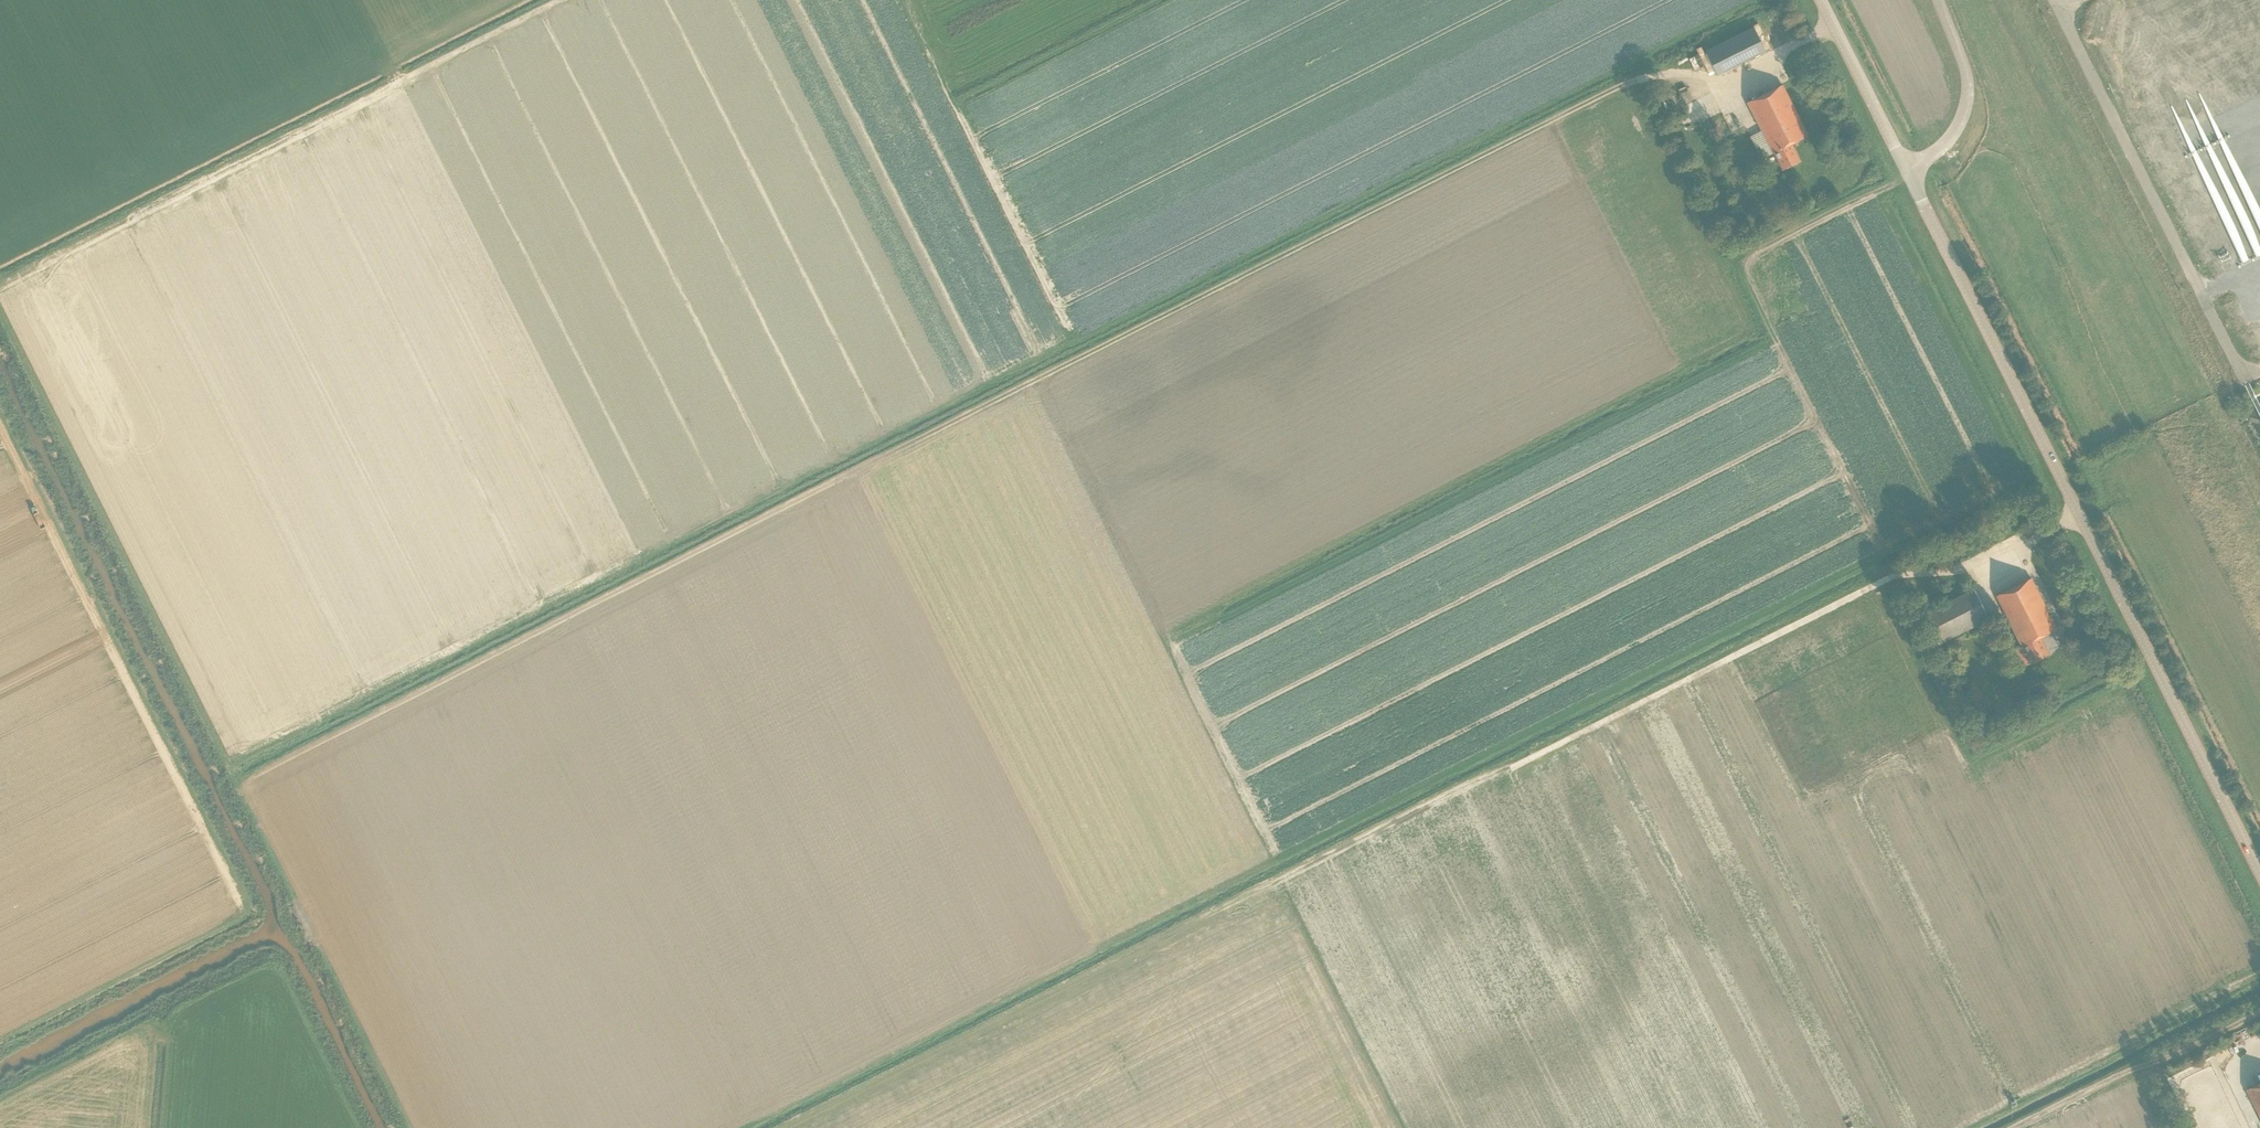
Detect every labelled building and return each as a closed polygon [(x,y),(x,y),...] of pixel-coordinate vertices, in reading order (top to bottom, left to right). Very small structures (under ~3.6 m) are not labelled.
[(1708,50),(1719,75),(1767,51),(1754,27),(1708,50)] [(1775,153),(1784,170),(1800,162),(1792,143),(1808,135),(1783,85),(1748,103),(1773,154),(1775,153)] [(1668,98),(1678,118),(1688,113),(1678,94),(1668,98)] [(2032,579),(1997,596),(2022,646),(2016,649),(2025,667),(2033,663),(2049,655),(2040,637),(2057,630),(2032,579)] [(1929,611),(1925,614),(1940,644),(1990,619),(1975,588),(1938,607),(1931,592),(1921,596),(1929,611)] [(2247,1090),(2259,1117),(2259,1084),(2247,1090)]
